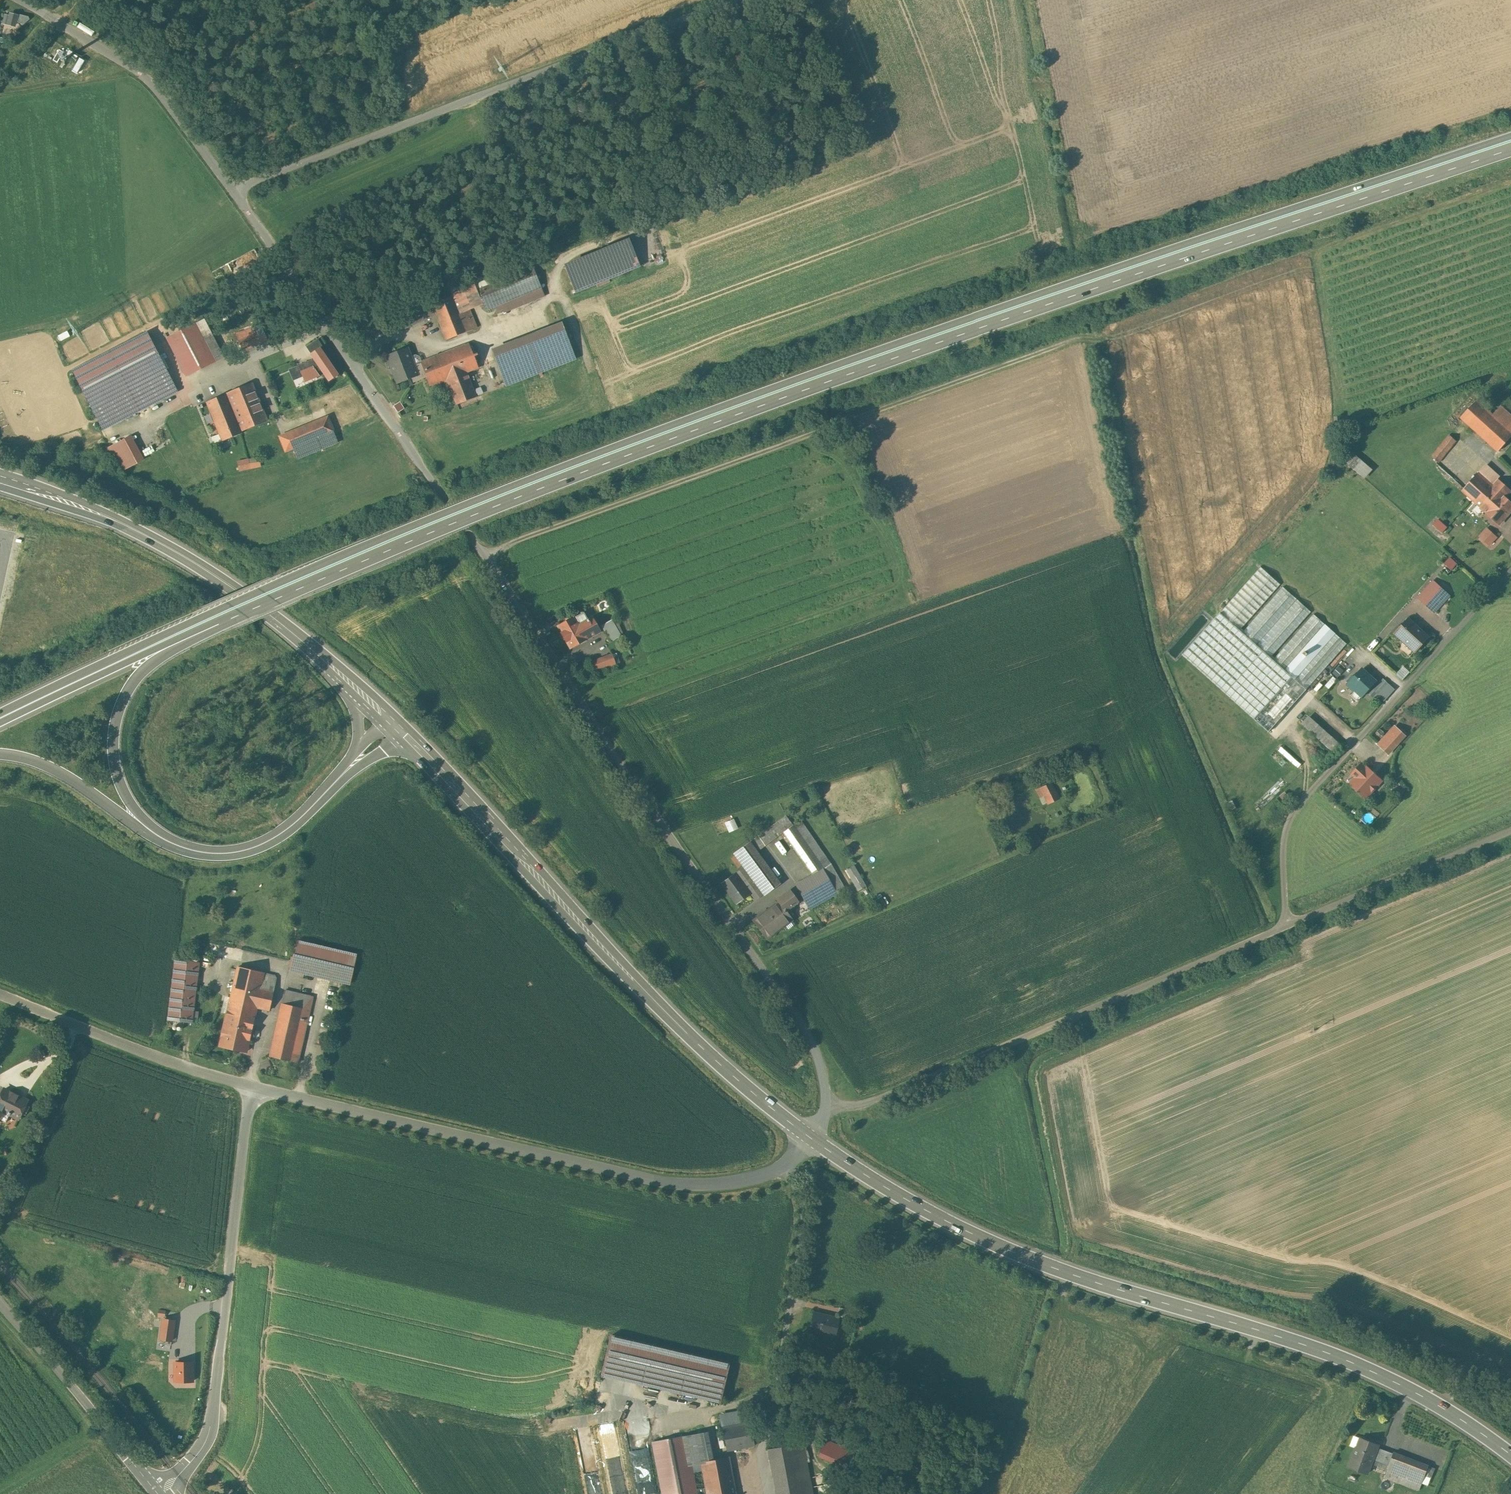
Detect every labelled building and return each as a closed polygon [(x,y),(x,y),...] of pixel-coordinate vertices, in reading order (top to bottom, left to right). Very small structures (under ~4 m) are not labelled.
[(12,11),(12,14),(7,13),(5,22),(28,27),(30,15),(12,11)] [(63,52),(59,50),(53,60),(57,63),(63,52)] [(629,238),(564,265),(575,293),(641,266),(629,238)] [(532,267),(491,284),(499,304),(540,287),(532,267)] [(475,284),(451,293),(452,295),(460,313),(469,309),(483,304),(477,290),(475,284)] [(491,284),(477,290),(483,304),(485,310),(499,304),(491,284)] [(452,295),(432,304),(436,315),(446,339),(476,327),(469,309),(460,313),(452,295)] [(432,304),(398,317),(403,328),(436,315),(432,304)] [(562,323),(491,349),(505,386),(576,359),(562,323)] [(195,324),(168,338),(186,375),(214,360),(195,324)] [(254,327),(236,334),(242,350),(260,343),(254,327)] [(147,332),(73,370),(102,428),(176,390),(147,332)] [(306,347),(311,354),(320,348),(323,352),(325,350),(317,339),(306,347)] [(468,344),(443,353),(420,362),(421,363),(426,377),(430,386),(444,380),(466,371),(477,367),(468,344)] [(323,352),(320,348),(311,354),(310,355),(313,359),(323,374),(329,381),(338,375),(323,352)] [(407,348),(386,356),(397,383),(411,377),(413,382),(426,377),(421,363),(414,366),(407,348)] [(317,379),(323,374),(313,359),(288,369),(293,380),(303,376),(305,382),(316,377),(317,379)] [(466,371),(444,380),(447,389),(449,388),(456,404),(476,397),(466,371)] [(251,383),(206,402),(222,441),(242,433),(241,430),(266,420),(251,383)] [(1475,401),(1460,417),(1498,451),(1510,436),(1510,433),(1475,401)] [(285,451),(293,448),(333,431),(327,416),(279,436),(285,451)] [(333,431),(293,448),(297,458),(337,441),(333,431)] [(1449,435),(1431,456),(1438,462),(1456,441),(1449,435)] [(143,459),(131,436),(108,449),(120,472),(143,459)] [(1350,451),(1342,461),(1362,478),(1370,469),(1350,451)] [(248,460),(250,469),(260,467),(259,457),(248,460)] [(248,460),(237,462),(239,471),(250,469),(248,460)] [(1478,472),(1462,490),(1443,507),(1435,515),(1452,530),(1476,504),(1492,486),(1478,472)] [(1493,486),(1492,486),(1476,504),(1499,524),(1510,510),(1510,503),(1504,497),(1510,491),(1498,480),(1493,486)] [(1476,535),(1492,550),(1501,540),(1486,525),(1476,535)] [(1449,556),(1442,562),(1449,570),(1456,564),(1449,556)] [(1347,643),(1260,566),(1220,612),(1306,689),(1347,643)] [(1449,596),(1432,580),(1417,597),(1434,612),(1449,596)] [(587,620),(583,612),(558,627),(570,647),(598,631),(591,618),(587,620)] [(1306,689),(1220,612),(1182,654),(1268,732),(1306,689)] [(1408,618),(1394,634),(1414,652),(1428,637),(1408,618)] [(613,620),(602,626),(611,641),(621,635),(613,620)] [(592,660),(597,673),(622,664),(617,651),(592,660)] [(1409,672),(1403,666),(1397,674),(1403,679),(1409,672)] [(1375,681),(1362,669),(1347,684),(1361,697),(1375,681)] [(1383,678),(1369,693),(1374,698),(1389,683),(1383,678)] [(1307,714),(1300,722),(1329,752),(1340,742),(1329,731),(1326,733),(1307,714)] [(1395,725),(1378,744),(1389,754),(1407,736),(1395,725)] [(1280,745),(1276,749),(1296,767),(1300,763),(1280,745)] [(1365,767),(1361,763),(1352,774),(1361,782),(1356,788),(1366,797),(1381,780),(1366,766),(1365,767)] [(1052,781),(1036,789),(1040,797),(1043,795),(1047,803),(1059,796),(1052,781)] [(785,815),(758,835),(765,845),(783,832),(793,825),(785,815)] [(732,830),(741,826),(736,817),(727,821),(732,830)] [(823,868),(793,825),(783,832),(812,874),(823,868)] [(779,883),(750,842),(734,854),(763,894),(779,883)] [(859,863),(849,868),(859,890),(869,886),(859,863)] [(812,874),(795,884),(809,909),(837,893),(823,868),(812,874)] [(735,873),(721,883),(736,904),(750,893),(735,873)] [(779,902),(753,921),(766,938),(791,919),(779,902)] [(355,952),(297,939),(289,970),(349,983),(355,952)] [(198,962),(174,960),(168,1020),(192,1022),(198,962)] [(276,975),(236,965),(219,1036),(228,1039),(226,1046),(235,1048),(236,1046),(246,1048),(256,1006),(269,1009),(276,975)] [(312,995),(283,988),(268,1055),(297,1061),(312,995)] [(2,1109),(18,1117),(28,1099),(3,1086),(0,1093),(0,1113),(2,1109)] [(853,1310),(839,1307),(837,1315),(851,1318),(853,1310)] [(839,1318),(813,1312),(809,1330),(835,1336),(839,1318)] [(174,1321),(163,1319),(160,1338),(171,1340),(174,1321)] [(729,1362),(611,1335),(602,1374),(719,1402),(729,1362)] [(192,1362),(175,1362),(175,1381),(192,1381),(192,1362)] [(747,1407),(720,1412),(727,1449),(754,1444),(747,1407)] [(685,1436),(691,1465),(701,1463),(701,1462),(713,1460),(708,1432),(685,1436)] [(652,1441),(662,1493),(696,1493),(696,1492),(691,1465),(685,1436),(685,1435),(652,1441)] [(1378,1444),(1361,1437),(1357,1448),(1354,1447),(1347,1465),(1367,1473),(1373,1457),(1377,1446),(1378,1444)] [(848,1450),(824,1441),(818,1456),(842,1465),(848,1450)] [(767,1449),(777,1493),(812,1493),(802,1442),(767,1449)] [(1393,1453),(1377,1446),(1373,1457),(1389,1464),(1393,1453)] [(1428,1465),(1394,1452),(1393,1453),(1389,1464),(1384,1476),(1419,1489),(1424,1476),(1428,1465)] [(701,1463),(706,1490),(707,1493),(735,1493),(728,1457),(713,1460),(701,1462),(701,1463)] [(701,1463),(691,1465),(696,1492),(706,1490),(701,1463)] [(1435,1468),(1428,1465),(1424,1476),(1431,1478),(1435,1468)] [(600,1480),(589,1483),(591,1493),(604,1493),(600,1480)]
